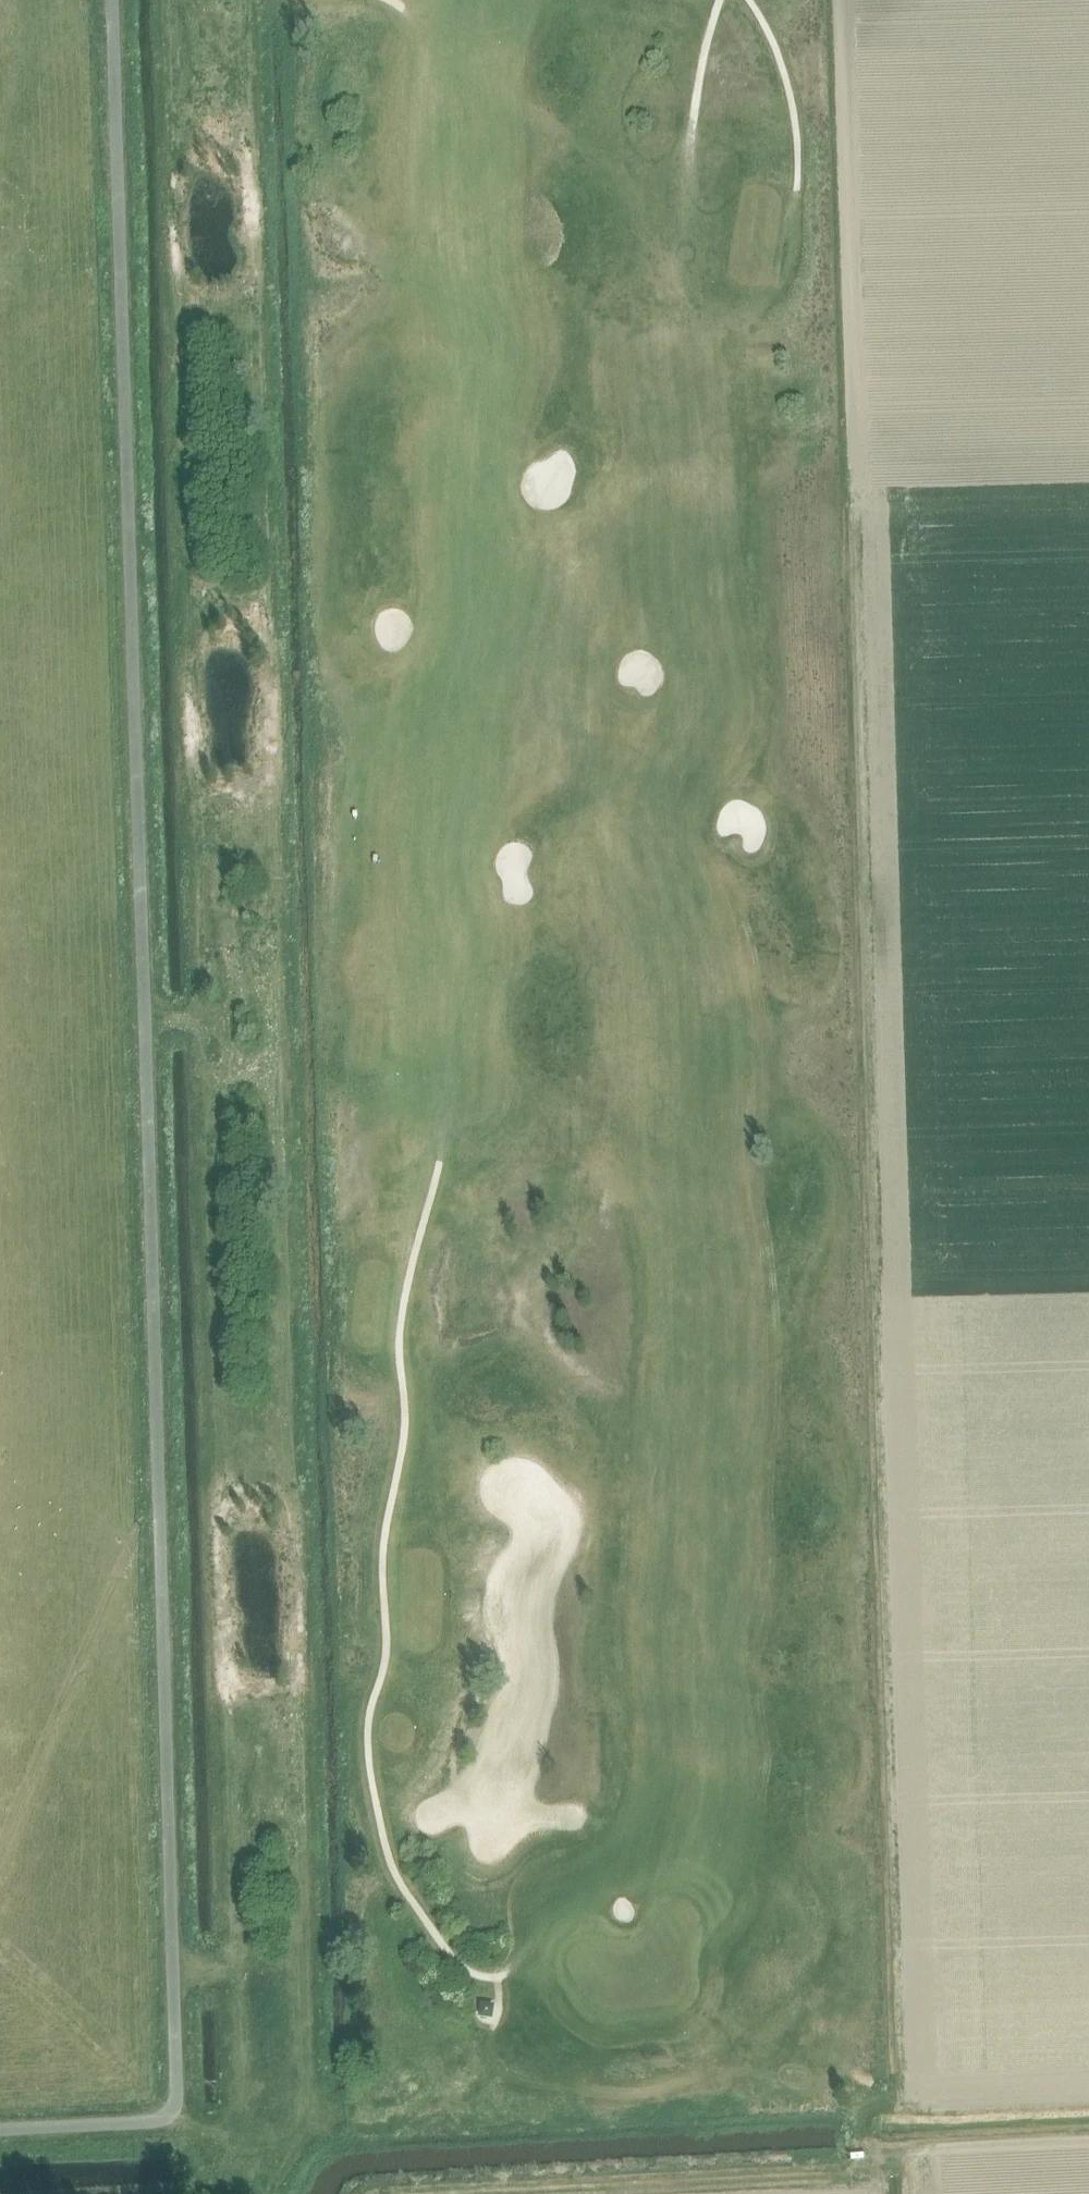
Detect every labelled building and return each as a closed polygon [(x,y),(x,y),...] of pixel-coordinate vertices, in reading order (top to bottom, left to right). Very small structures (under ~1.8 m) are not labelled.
[(319,2095),(319,2106),(338,2106),(338,2095),(319,2095)]
